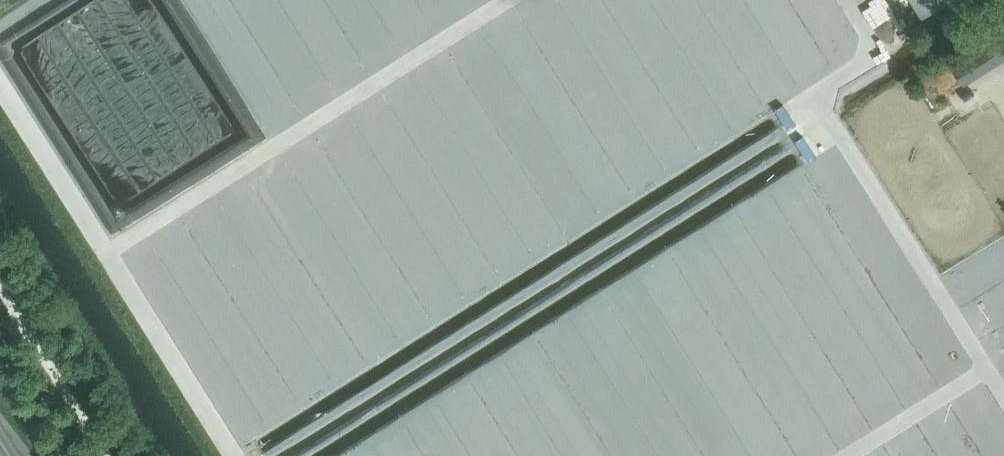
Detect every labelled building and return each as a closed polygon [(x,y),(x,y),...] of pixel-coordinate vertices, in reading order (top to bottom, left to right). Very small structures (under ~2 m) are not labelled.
[(921,19),(951,0),(909,0),(921,19)] [(1003,62),(1003,36),(952,69),(963,87),(1003,62)]
